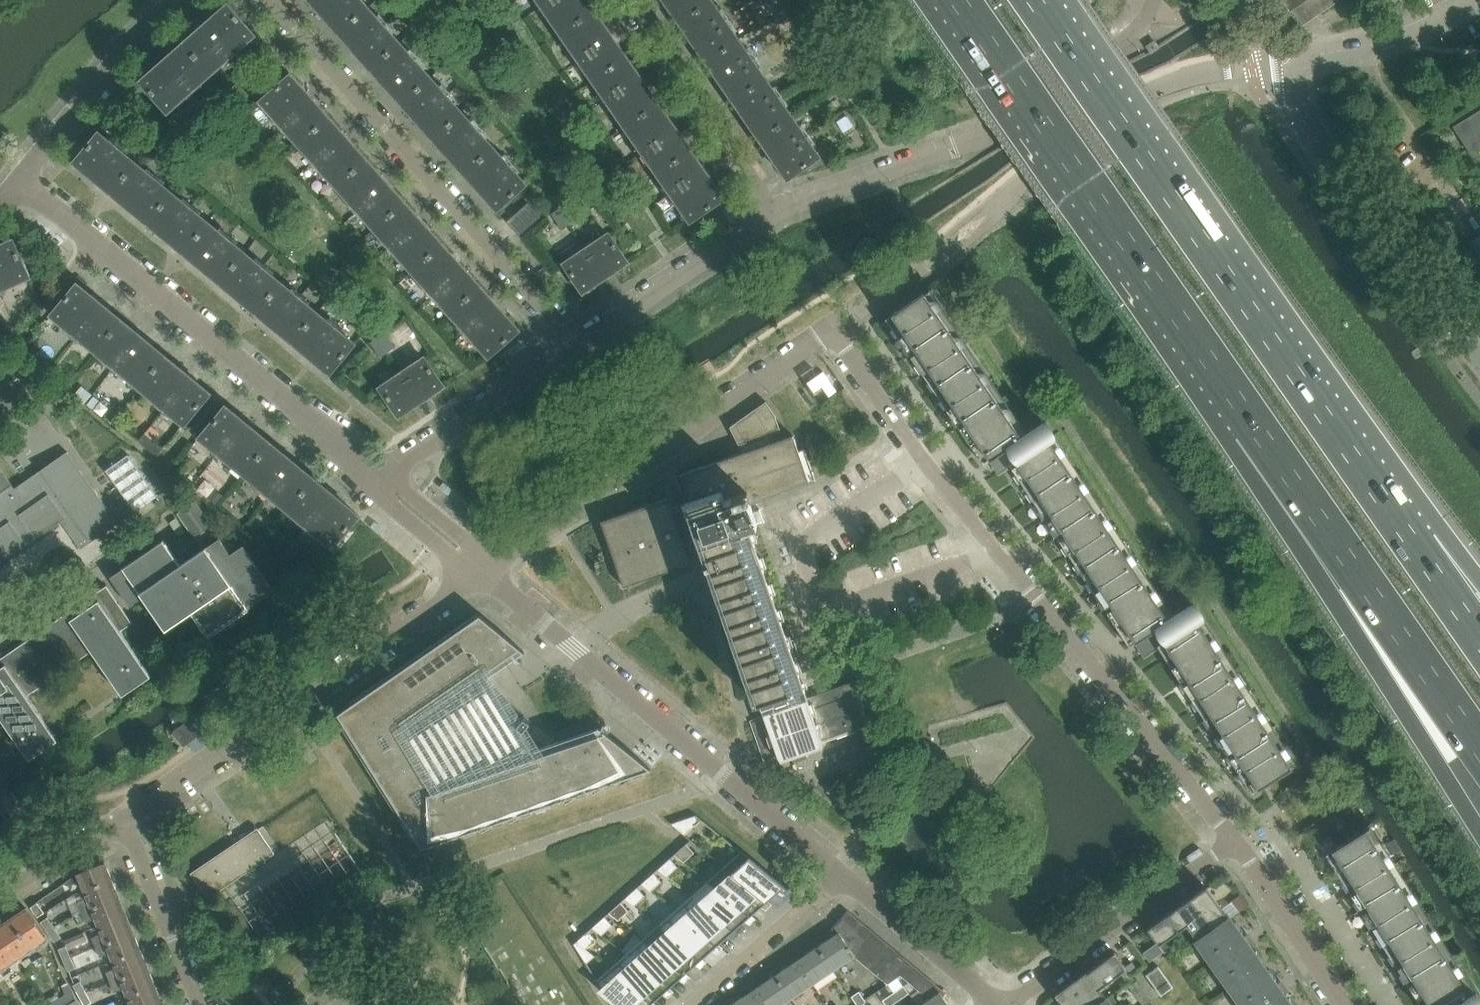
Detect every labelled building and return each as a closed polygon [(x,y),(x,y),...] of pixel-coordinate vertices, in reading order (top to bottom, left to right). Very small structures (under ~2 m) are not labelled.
[(368,7),(362,0),(311,0),(320,10),(333,26),(339,32),(368,7)] [(559,30),(592,7),(587,0),(538,0),(559,30)] [(680,22),(711,0),(665,0),(671,9),(680,22)] [(711,0),(680,22),(690,36),(702,54),(707,61),(738,39),(711,0)] [(1300,26),(1338,0),(1282,0),(1300,26)] [(228,3),(185,42),(211,72),(255,33),(228,3)] [(371,67),(399,42),(368,7),(339,32),(346,39),(350,44),(359,54),(371,67)] [(559,30),(592,78),(625,55),(592,7),(559,30)] [(765,78),(738,39),(707,61),(712,68),(724,86),(734,100),(765,78)] [(1147,46),(1151,53),(1159,48),(1154,41),(1147,46)] [(185,42),(141,80),(168,110),(211,72),(185,42)] [(431,77),(399,42),(371,67),(383,81),(396,96),(402,103),(431,77)] [(592,78),(625,125),(658,102),(625,55),(592,78)] [(290,74),(260,100),(298,143),(329,116),(290,74)] [(462,113),(431,77),(402,103),(408,109),(422,125),(423,126),(434,138),(462,113)] [(792,117),(765,78),(734,100),(743,114),(754,129),(755,131),(761,139),(792,117)] [(625,125),(658,173),(691,150),(658,102),(625,125)] [(1472,132),(1463,138),(1473,153),(1479,149),(1479,112),(1471,118),(1470,118),(1465,122),(1472,132)] [(459,166),(466,173),(494,148),(462,113),(434,138),(445,151),(459,166)] [(298,143),(337,185),(367,159),(329,116),(298,143)] [(792,117),(761,139),(766,146),(777,162),(788,178),(802,168),(819,156),(813,148),(792,117)] [(105,187),(111,191),(135,162),(99,132),(74,161),(88,173),(105,187)] [(494,148),(466,173),(472,180),(485,195),(497,209),(525,183),(494,148)] [(691,150),(658,173),(690,220),(723,197),(691,150)] [(337,185),(375,228),(405,201),(367,159),(337,185)] [(172,192),(135,162),(111,191),(118,197),(137,213),(148,222),(172,192)] [(159,231),(160,232),(178,246),(184,252),(208,222),(172,192),(148,222),(159,231)] [(405,201),(375,228),(413,271),(443,244),(405,201)] [(529,204),(509,222),(519,233),(539,215),(529,204)] [(567,204),(552,214),(562,228),(576,219),(567,204)] [(184,252),(191,258),(209,272),(221,282),(245,253),(208,222),(184,252)] [(608,234),(586,248),(605,277),(627,262),(608,234)] [(0,245),(0,289),(30,275),(14,239),(0,245)] [(443,244),(413,271),(451,313),(481,287),(443,244)] [(586,248),(564,263),(583,292),(605,277),(586,248)] [(245,253),(221,282),(232,291),(245,302),(250,306),(257,312),(281,283),(245,253)] [(52,314),(96,350),(122,320),(77,283),(52,314)] [(281,283),(257,312),(263,317),(281,332),(294,342),(318,313),(281,283)] [(481,287),(451,313),(489,356),(519,329),(481,287)] [(1022,436),(1027,433),(930,289),(925,293),(925,292),(886,318),(984,464),(1002,452),(1023,437),(1022,436)] [(318,313),(294,342),(305,351),(324,368),(330,372),(351,348),(354,343),(318,313)] [(122,320),(96,350),(140,387),(166,356),(122,320)] [(385,333),(371,342),(381,357),(395,347),(385,333)] [(210,393),(166,356),(140,387),(185,424),(210,393)] [(424,357),(379,387),(398,416),(443,385),(424,357)] [(94,396),(87,404),(92,409),(99,400),(94,396)] [(807,697),(806,693),(805,693),(802,686),(748,527),(756,524),(757,525),(757,524),(763,521),(764,523),(765,522),(760,508),(759,509),(759,510),(753,512),(750,504),(757,502),(816,481),(804,448),(798,450),(793,435),(775,442),(772,433),(781,430),(775,414),(766,401),(735,423),(729,427),(739,445),(745,443),(747,451),(680,474),(681,474),(680,474),(690,502),(691,502),(693,509),(692,509),(693,510),(688,511),(684,512),(676,515),(675,515),(669,498),(667,498),(668,499),(669,501),(603,524),(603,522),(603,521),(603,520),(601,521),(607,537),(624,586),(692,563),(689,554),(689,553),(695,551),(702,549),(711,576),(754,701),(755,700),(756,702),(758,708),(761,707),(764,716),(750,720),(764,762),(778,758),(780,761),(822,746),(822,743),(870,726),(858,693),(857,693),(853,681),(823,692),(822,690),(817,692),(812,693),(812,699),(808,701),(807,697)] [(200,436),(244,473),(270,442),(226,405),(200,436)] [(1027,433),(1022,436),(1023,437),(1002,452),(1009,464),(1049,438),(1050,439),(1055,436),(1055,435),(1045,420),(1027,433)] [(145,433),(138,440),(157,456),(163,448),(145,433)] [(1168,619),(1173,616),(1055,436),(1050,439),(1049,438),(1009,464),(1130,646),(1150,633),(1169,620),(1168,619)] [(314,479),(270,442),(244,473),(289,510),(314,479)] [(27,545),(37,538),(62,521),(64,525),(81,549),(118,523),(67,451),(22,483),(15,488),(0,467),(0,564),(27,545)] [(128,454),(106,470),(135,511),(157,495),(128,454)] [(314,479),(289,510),(333,546),(359,515),(314,479)] [(215,488),(207,498),(216,505),(223,495),(215,488)] [(196,500),(177,513),(195,538),(213,525),(196,500)] [(164,540),(111,577),(130,605),(143,596),(166,629),(191,611),(209,636),(275,590),(243,545),(230,554),(220,538),(190,559),(192,562),(190,563),(183,568),(164,540)] [(30,759),(58,739),(27,695),(92,650),(123,695),(151,675),(120,631),(132,623),(107,585),(0,659),(0,715),(30,759)] [(1168,619),(1169,620),(1150,633),(1158,645),(1197,620),(1198,621),(1203,618),(1204,617),(1194,602),(1173,616),(1168,619)] [(534,750),(522,732),(532,721),(524,715),(517,723),(502,699),(488,677),(523,652),(524,653),(525,652),(480,615),(479,615),(338,713),(422,847),(423,847),(646,770),(650,769),(651,768),(599,726),(598,727),(599,728),(534,750)] [(1291,766),(1296,763),(1203,618),(1198,621),(1197,620),(1158,645),(1157,645),(1252,793),(1292,767),(1291,766)] [(203,731),(200,727),(205,724),(198,715),(174,732),(180,740),(185,737),(188,742),(196,736),(203,731)] [(696,815),(671,823),(685,835),(702,819),(696,814),(696,815)] [(210,896),(275,853),(258,828),(232,845),(191,873),(208,898),(209,897),(210,896)] [(1475,991),(1470,994),(1366,829),(1326,854),(1421,1004),(1479,1004),(1479,999),(1475,991)] [(686,843),(674,854),(684,862),(694,852),(686,843)] [(741,851),(724,867),(761,897),(762,895),(768,900),(777,892),(783,895),(787,890),(788,889),(784,886),(784,885),(750,857),(749,857),(741,851)] [(670,858),(658,869),(667,876),(668,876),(678,867),(670,858)] [(112,878),(110,872),(105,862),(78,873),(77,874),(84,890),(112,878)] [(772,903),(768,900),(762,895),(761,897),(724,867),(708,881),(745,911),(746,910),(752,914),(761,906),(767,910),(771,905),(772,903)] [(654,872),(641,883),(651,891),(662,881),(654,872)] [(84,890),(87,897),(78,901),(82,911),(119,896),(112,878),(84,890)] [(708,881),(691,896),(728,926),(729,924),(735,929),(744,921),(750,924),(754,919),(755,919),(756,918),(752,914),(746,910),(745,911),(708,881)] [(1207,886),(1191,897),(1214,929),(1219,925),(1225,921),(1229,918),(1207,886)] [(637,887),(625,898),(635,905),(645,896),(637,887)] [(119,896),(82,911),(86,921),(95,917),(98,925),(126,913),(119,896)] [(691,896),(675,910),(712,940),(713,939),(719,944),(728,935),(734,939),(738,934),(739,933),(735,929),(729,924),(728,926),(691,896)] [(1188,924),(1187,925),(1198,940),(1214,929),(1191,897),(1176,908),(1188,924)] [(621,901),(609,912),(618,920),(629,910),(621,901)] [(37,902),(31,907),(37,917),(44,912),(37,902)] [(0,926),(0,931),(16,956),(46,936),(27,908),(0,926)] [(1176,908),(1147,928),(1157,942),(1159,945),(1187,925),(1188,924),(1176,908)] [(723,947),(719,944),(713,939),(712,940),(675,910),(659,925),(696,955),(696,953),(702,958),(712,950),(717,953),(722,948),(722,949),(723,947)] [(854,956),(887,983),(886,984),(887,985),(901,975),(930,998),(930,999),(940,992),(943,997),(943,996),(946,994),(947,993),(936,985),(848,911),(832,931),(834,935),(839,932),(854,956)] [(98,925),(102,933),(92,936),(96,946),(134,931),(126,913),(98,925)] [(605,916),(593,927),(602,934),(613,925),(605,916)] [(48,917),(41,922),(48,932),(54,927),(48,917)] [(1198,940),(1232,988),(1263,966),(1249,946),(1253,945),(1246,936),(1244,938),(1229,918),(1225,921),(1219,925),(1214,929),(1198,940)] [(251,925),(241,932),(254,953),(265,945),(262,943),(251,925)] [(659,925),(642,939),(679,969),(680,968),(686,973),(695,964),(701,968),(705,963),(707,962),(702,958),(696,953),(696,955),(659,925)] [(54,927),(48,932),(54,942),(61,937),(54,927)] [(588,930),(577,941),(586,948),(596,939),(588,930)] [(16,956),(0,931),(0,967),(16,956)] [(134,931),(96,946),(100,956),(110,952),(113,960),(141,949),(134,931)] [(83,932),(64,940),(66,945),(67,948),(86,941),(83,932)] [(834,935),(818,946),(833,970),(854,956),(839,932),(834,935)] [(642,939),(626,954),(663,984),(664,982),(670,987),(679,979),(685,983),(689,978),(690,976),(686,973),(680,968),(679,969),(642,939)] [(577,941),(574,943),(586,963),(595,955),(586,948),(577,941)] [(1157,942),(1143,952),(1149,961),(1163,951),(1159,945),(1157,942)] [(66,945),(58,948),(63,960),(71,956),(67,948),(66,945)] [(818,946),(797,960),(812,984),(833,970),(818,946)] [(113,960),(116,968),(107,972),(111,982),(148,966),(141,949),(113,960)] [(1115,952),(1087,972),(1099,988),(1127,968),(1115,952)] [(674,991),(670,987),(664,982),(663,984),(626,954),(609,968),(647,998),(647,997),(653,1002),(663,994),(668,997),(673,992),(674,991)] [(71,956),(63,960),(68,971),(75,968),(71,956)] [(29,957),(22,962),(30,973),(37,968),(29,957)] [(797,960),(775,975),(791,998),(812,984),(797,960)] [(1159,965),(1146,974),(1161,995),(1174,987),(1159,965)] [(148,966),(111,982),(115,991),(124,988),(127,995),(155,984),(148,966)] [(1244,1004),(1291,1004),(1283,994),(1286,992),(1279,983),(1277,986),(1263,966),(1232,988),(1244,1004)] [(602,988),(600,990),(608,997),(613,1004),(657,1004),(653,1002),(647,997),(647,998),(609,968),(597,980),(602,988)] [(1107,999),(1099,988),(1087,972),(1086,971),(1071,982),(1087,1004),(1099,1004),(1106,1000),(1107,999)] [(754,989),(765,1004),(781,1004),(791,998),(775,975),(754,989)] [(1151,999),(1137,980),(1129,985),(1143,1004),(1151,999)] [(80,981),(73,985),(79,995),(86,991),(80,981)] [(1055,994),(1064,1004),(1087,1004),(1071,982),(1055,994)] [(127,995),(130,1003),(125,1004),(154,1004),(162,1001),(155,984),(127,995)] [(51,1004),(61,1004),(74,996),(70,985),(64,987),(67,994),(51,1004)] [(893,993),(898,1000),(909,993),(904,985),(893,993)] [(733,1003),(735,1004),(765,1004),(754,989),(733,1003)] [(79,995),(85,1004),(87,1004),(92,1002),(86,991),(79,995)] [(852,996),(858,1004),(862,1004),(866,1002),(859,991),(852,996)] [(920,1004),(949,1004),(943,996),(943,997),(940,992),(930,999),(930,998),(920,1004)] [(883,1000),(886,1004),(891,1004),(898,1000),(893,993),(883,1000)]
